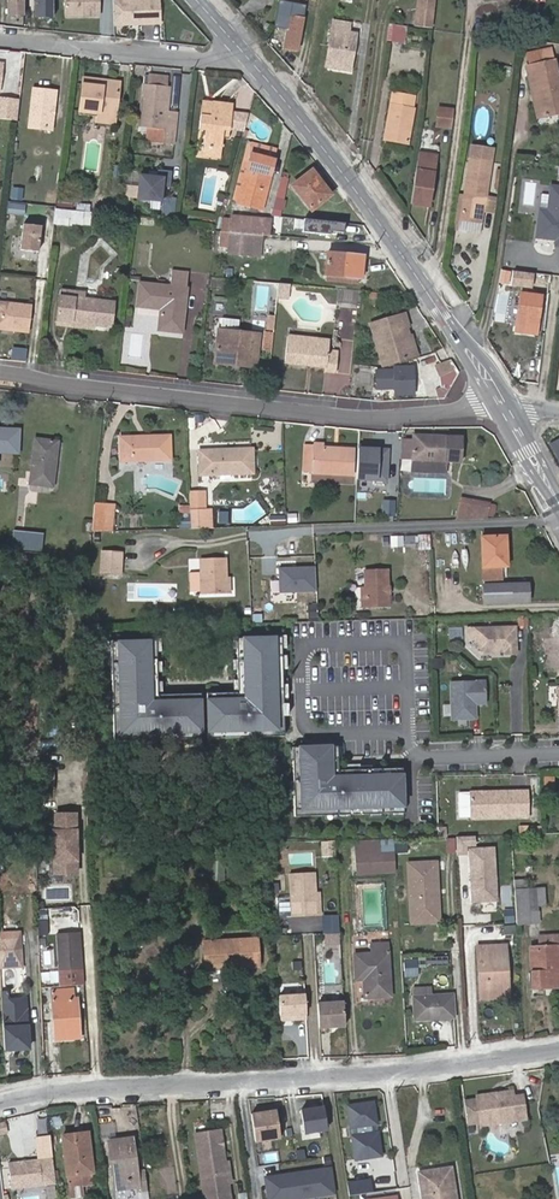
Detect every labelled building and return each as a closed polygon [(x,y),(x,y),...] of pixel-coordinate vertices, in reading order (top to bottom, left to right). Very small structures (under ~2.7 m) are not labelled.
[(25,0),(10,0),(10,14),(25,14),(25,0)] [(55,0),(38,0),(38,18),(55,18),(55,0)] [(67,17),(102,18),(102,0),(67,0),(67,17)] [(116,0),(117,26),(163,25),(162,4),(152,4),(152,0),(120,0),(116,0)] [(416,26),(433,28),(436,0),(420,0),(416,26)] [(305,14),(306,5),(293,4),(293,13),(305,14)] [(304,18),(290,16),(285,48),(298,50),(304,18)] [(351,23),(334,21),(327,66),(350,69),(356,34),(349,33),(351,23)] [(406,25),(389,22),(387,38),(404,40),(406,25)] [(529,64),(557,59),(555,50),(527,55),(529,64)] [(557,59),(529,64),(534,95),(540,94),(544,114),(558,112),(558,68),(557,59)] [(510,76),(511,67),(498,65),(497,74),(510,76)] [(148,84),(168,87),(169,77),(149,74),(148,84)] [(85,78),(85,83),(120,87),(121,82),(85,78)] [(120,87),(85,83),(81,111),(96,113),(117,115),(120,87)] [(147,127),(164,129),(166,130),(165,137),(176,139),(179,113),(168,112),(171,87),(168,87),(148,84),(144,84),(139,126),(147,127)] [(56,92),(33,90),(28,129),(51,131),(56,92)] [(392,93),(384,141),(407,144),(412,110),(411,110),(413,97),(392,93)] [(538,116),(544,114),(540,94),(534,95),(538,116)] [(19,100),(0,97),(0,118),(17,120),(19,100)] [(204,102),(203,115),(213,116),(214,103),(204,102)] [(213,116),(203,115),(201,129),(207,129),(205,150),(221,152),(224,130),(245,132),(250,114),(232,113),(233,106),(214,103),(213,116)] [(454,111),(438,108),(436,126),(451,128),(454,111)] [(117,115),(96,113),(95,122),(116,125),(117,115)] [(190,115),(179,113),(176,139),(187,140),(190,115)] [(163,142),(164,129),(147,127),(146,140),(163,142)] [(253,144),(254,154),(276,160),(279,151),(253,144)] [(221,152),(205,150),(204,156),(221,158),(221,152)] [(434,155),(416,153),(411,197),(410,204),(427,206),(434,155)] [(276,160),(254,154),(252,154),(238,204),(263,210),(276,160)] [(129,169),(146,170),(147,157),(130,155),(129,169)] [(463,221),(480,223),(483,199),(487,200),(490,173),(492,159),(470,156),(463,221)] [(290,172),(284,171),(282,178),(288,179),(290,172)] [(313,171),(293,186),(312,211),(332,195),(313,171)] [(162,203),(164,180),(141,177),(138,201),(162,203)] [(273,215),(280,216),(288,179),(282,178),(273,215)] [(551,185),(549,210),(539,209),(535,238),(554,241),(553,248),(558,249),(558,186),(551,185)] [(166,198),(165,206),(175,208),(176,199),(166,198)] [(24,204),(8,203),(6,213),(23,214),(24,205),(24,204)] [(175,208),(165,206),(163,216),(174,218),(175,208)] [(262,235),(271,235),(271,233),(271,227),(271,222),(271,219),(232,216),(231,220),(223,219),(222,232),(231,232),(262,235)] [(304,232),(345,235),(346,222),(305,219),(304,232)] [(271,227),(271,233),(287,235),(288,223),(271,222),(271,227)] [(39,254),(42,228),(24,226),(21,252),(39,254)] [(222,232),(216,231),(214,244),(230,245),(231,232),(222,232)] [(231,232),(230,245),(229,253),(260,256),(262,235),(231,232)] [(327,275),(362,278),(364,256),(328,253),(327,275)] [(171,287),(140,283),(137,307),(161,309),(158,330),(182,333),(189,273),(173,271),(171,287)] [(536,274),(512,271),(510,286),(534,289),(536,274)] [(290,284),(278,283),(277,296),(288,298),(290,284)] [(61,290),(61,296),(84,299),(85,293),(61,290)] [(517,331),(536,334),(541,296),(522,293),(517,331)] [(61,296),(58,320),(94,325),(112,327),(114,303),(84,299),(61,296)] [(0,301),(0,328),(29,332),(32,305),(0,301)] [(405,339),(410,337),(403,315),(371,324),(383,366),(410,358),(405,339)] [(233,359),(256,361),(259,333),(238,331),(239,321),(221,319),(220,329),(219,328),(214,362),(232,365),(233,359)] [(94,325),(58,320),(57,325),(93,329),(94,325)] [(262,349),(271,350),(273,333),(264,332),(262,349)] [(284,364),(308,366),(308,363),(314,364),(314,367),(327,368),(326,372),(336,373),(338,353),(328,352),(329,341),(288,336),(284,364)] [(412,336),(410,337),(405,339),(410,358),(418,356),(412,336)] [(255,367),(256,361),(233,359),(232,365),(255,367)] [(435,389),(438,399),(445,398),(460,373),(456,366),(450,371),(451,375),(444,388),(441,387),(435,389)] [(390,379),(406,380),(407,368),(391,367),(390,379)] [(18,429),(0,428),(0,451),(16,452),(18,429)] [(121,437),(122,461),(170,459),(169,435),(121,437)] [(413,440),(402,439),(400,459),(412,460),(447,461),(461,462),(463,438),(435,436),(435,441),(413,440)] [(57,442),(36,440),(32,483),(53,485),(57,442)] [(304,470),(313,471),(314,444),(305,443),(304,470)] [(314,444),(313,471),(313,473),(353,475),(355,449),(324,447),(323,445),(314,444)] [(386,482),(388,455),(378,454),(378,451),(378,448),(358,447),(357,480),(386,482)] [(201,451),(201,474),(252,472),(252,449),(201,451)] [(447,461),(412,460),(411,472),(447,473),(447,461)] [(204,491),(190,491),(190,507),(191,509),(205,508),(204,491)] [(461,497),(458,519),(487,518),(490,501),(461,497)] [(395,518),(395,500),(383,499),(382,517),(395,518)] [(106,506),(94,503),(92,532),(104,531),(106,506)] [(106,506),(104,531),(112,531),(115,505),(107,504),(106,506)] [(205,508),(191,509),(191,528),(213,527),(211,508),(205,508)] [(286,525),(286,517),(270,517),(270,525),(286,525)] [(25,550),(27,532),(15,531),(13,549),(25,550)] [(43,533),(27,532),(25,550),(42,551),(43,533)] [(464,534),(453,534),(453,543),(464,542),(464,534)] [(430,535),(405,536),(405,544),(418,544),(418,550),(430,549),(430,535)] [(484,579),(502,578),(502,566),(508,566),(507,535),(483,536),(484,579)] [(402,536),(390,536),(390,547),(403,547),(402,536)] [(100,574),(122,575),(123,553),(101,551),(100,574)] [(190,571),(199,571),(199,559),(190,559),(190,571)] [(228,593),(227,577),(226,559),(202,559),(202,573),(203,594),(228,593)] [(365,590),(365,607),(388,606),(387,570),(365,570),(365,590)] [(202,573),(192,573),(192,593),(203,594),(202,573)] [(484,585),(484,604),(530,602),(529,584),(484,585)] [(517,615),(517,626),(528,626),(528,615),(517,615)] [(515,654),(514,627),(466,628),(466,639),(474,639),(474,643),(483,652),(503,651),(503,654),(515,654)] [(283,637),(239,638),(241,692),(208,694),(209,739),(286,736),(283,637)] [(203,739),(202,694),(160,695),(158,641),(113,642),(116,742),(203,739)] [(484,703),(484,682),(451,683),(452,719),(475,718),(474,703),(484,703)] [(402,814),(401,769),(338,771),(337,747),(292,748),(294,817),(402,814)] [(32,773),(32,791),(49,791),(50,773),(47,773),(32,773)] [(543,793),(554,793),(554,776),(543,776),(543,793)] [(528,816),(527,790),(468,792),(469,817),(528,816)] [(458,818),(469,817),(468,792),(458,792),(458,818)] [(78,872),(75,814),(53,815),(55,873),(78,872)] [(474,846),(474,836),(457,836),(458,856),(467,855),(466,847),(474,846)] [(357,840),(359,875),(395,873),(394,838),(357,840)] [(455,854),(455,838),(446,838),(446,853),(455,854)] [(335,856),(334,841),(322,841),(323,856),(335,856)] [(498,901),(495,848),(470,849),(473,902),(498,901)] [(224,859),(210,858),(209,880),(223,880),(224,859)] [(439,914),(437,862),(408,863),(410,916),(439,914)] [(558,876),(558,868),(548,869),(548,877),(558,876)] [(319,916),(319,906),(315,906),(315,893),(314,873),(290,874),(292,917),(319,916)] [(527,880),(515,880),(515,888),(517,925),(531,924),(530,910),(538,910),(538,906),(545,906),(544,887),(527,888),(527,880)] [(514,923),(514,909),(504,909),(504,923),(514,923)] [(538,910),(530,910),(531,924),(539,923),(538,910)] [(439,914),(410,916),(411,924),(440,922),(439,914)] [(0,933),(0,959),(0,966),(23,964),(20,931),(0,933)] [(340,944),(340,934),(326,934),(327,945),(340,944)] [(558,987),(558,935),(539,936),(540,944),(531,945),(534,988),(558,987)] [(227,967),(258,965),(257,939),(204,942),(206,976),(228,974),(227,967)] [(54,940),(41,940),(43,955),(55,954),(54,940)] [(371,943),(371,953),(355,954),(356,980),(364,979),(365,997),(390,996),(388,942),(371,943)] [(489,993),(508,992),(505,945),(478,947),(481,999),(490,998),(489,993)] [(58,950),(60,969),(82,968),(81,949),(58,950)] [(418,977),(417,961),(404,962),(405,977),(418,977)] [(414,988),(415,997),(431,996),(431,987),(414,988)] [(73,989),(52,991),(56,1039),(80,1037),(77,997),(73,998),(73,989)] [(453,1017),(452,995),(415,997),(416,1019),(453,1017)] [(25,998),(3,1000),(6,1049),(29,1047),(25,998)] [(303,1001),(277,1001),(278,1021),(304,1020),(303,1001)] [(345,1026),(344,1001),(318,1003),(319,1027),(345,1026)] [(490,1095),(474,1097),(474,1101),(478,1123),(478,1126),(526,1119),(523,1097),(514,1099),(513,1092),(501,1094),(499,1096),(493,1097),(490,1095)] [(474,1101),(463,1103),(466,1125),(478,1123),(474,1101)] [(381,1156),(378,1133),(372,1134),(371,1125),(376,1124),(373,1103),(348,1107),(351,1128),(356,1127),(358,1136),(353,1137),(356,1160),(381,1156)] [(327,1131),(323,1107),(301,1110),(304,1134),(327,1131)] [(280,1139),(276,1111),(250,1115),(254,1142),(280,1139)] [(194,1133),(200,1175),(204,1198),(233,1198),(222,1128),(194,1133)] [(88,1133),(63,1136),(71,1198),(85,1197),(84,1187),(94,1185),(88,1133)] [(140,1192),(148,1191),(145,1171),(137,1172),(132,1139),(109,1142),(116,1190),(139,1187),(140,1192)] [(13,1188),(43,1184),(39,1160),(9,1165),(13,1188)] [(334,1193),(330,1168),(308,1171),(310,1184),(310,1185),(311,1196),(334,1193)] [(310,1185),(310,1184),(308,1171),(268,1177),(271,1198),(289,1198),(311,1196),(310,1185)] [(422,1174),(425,1198),(454,1198),(449,1171),(422,1174)]
